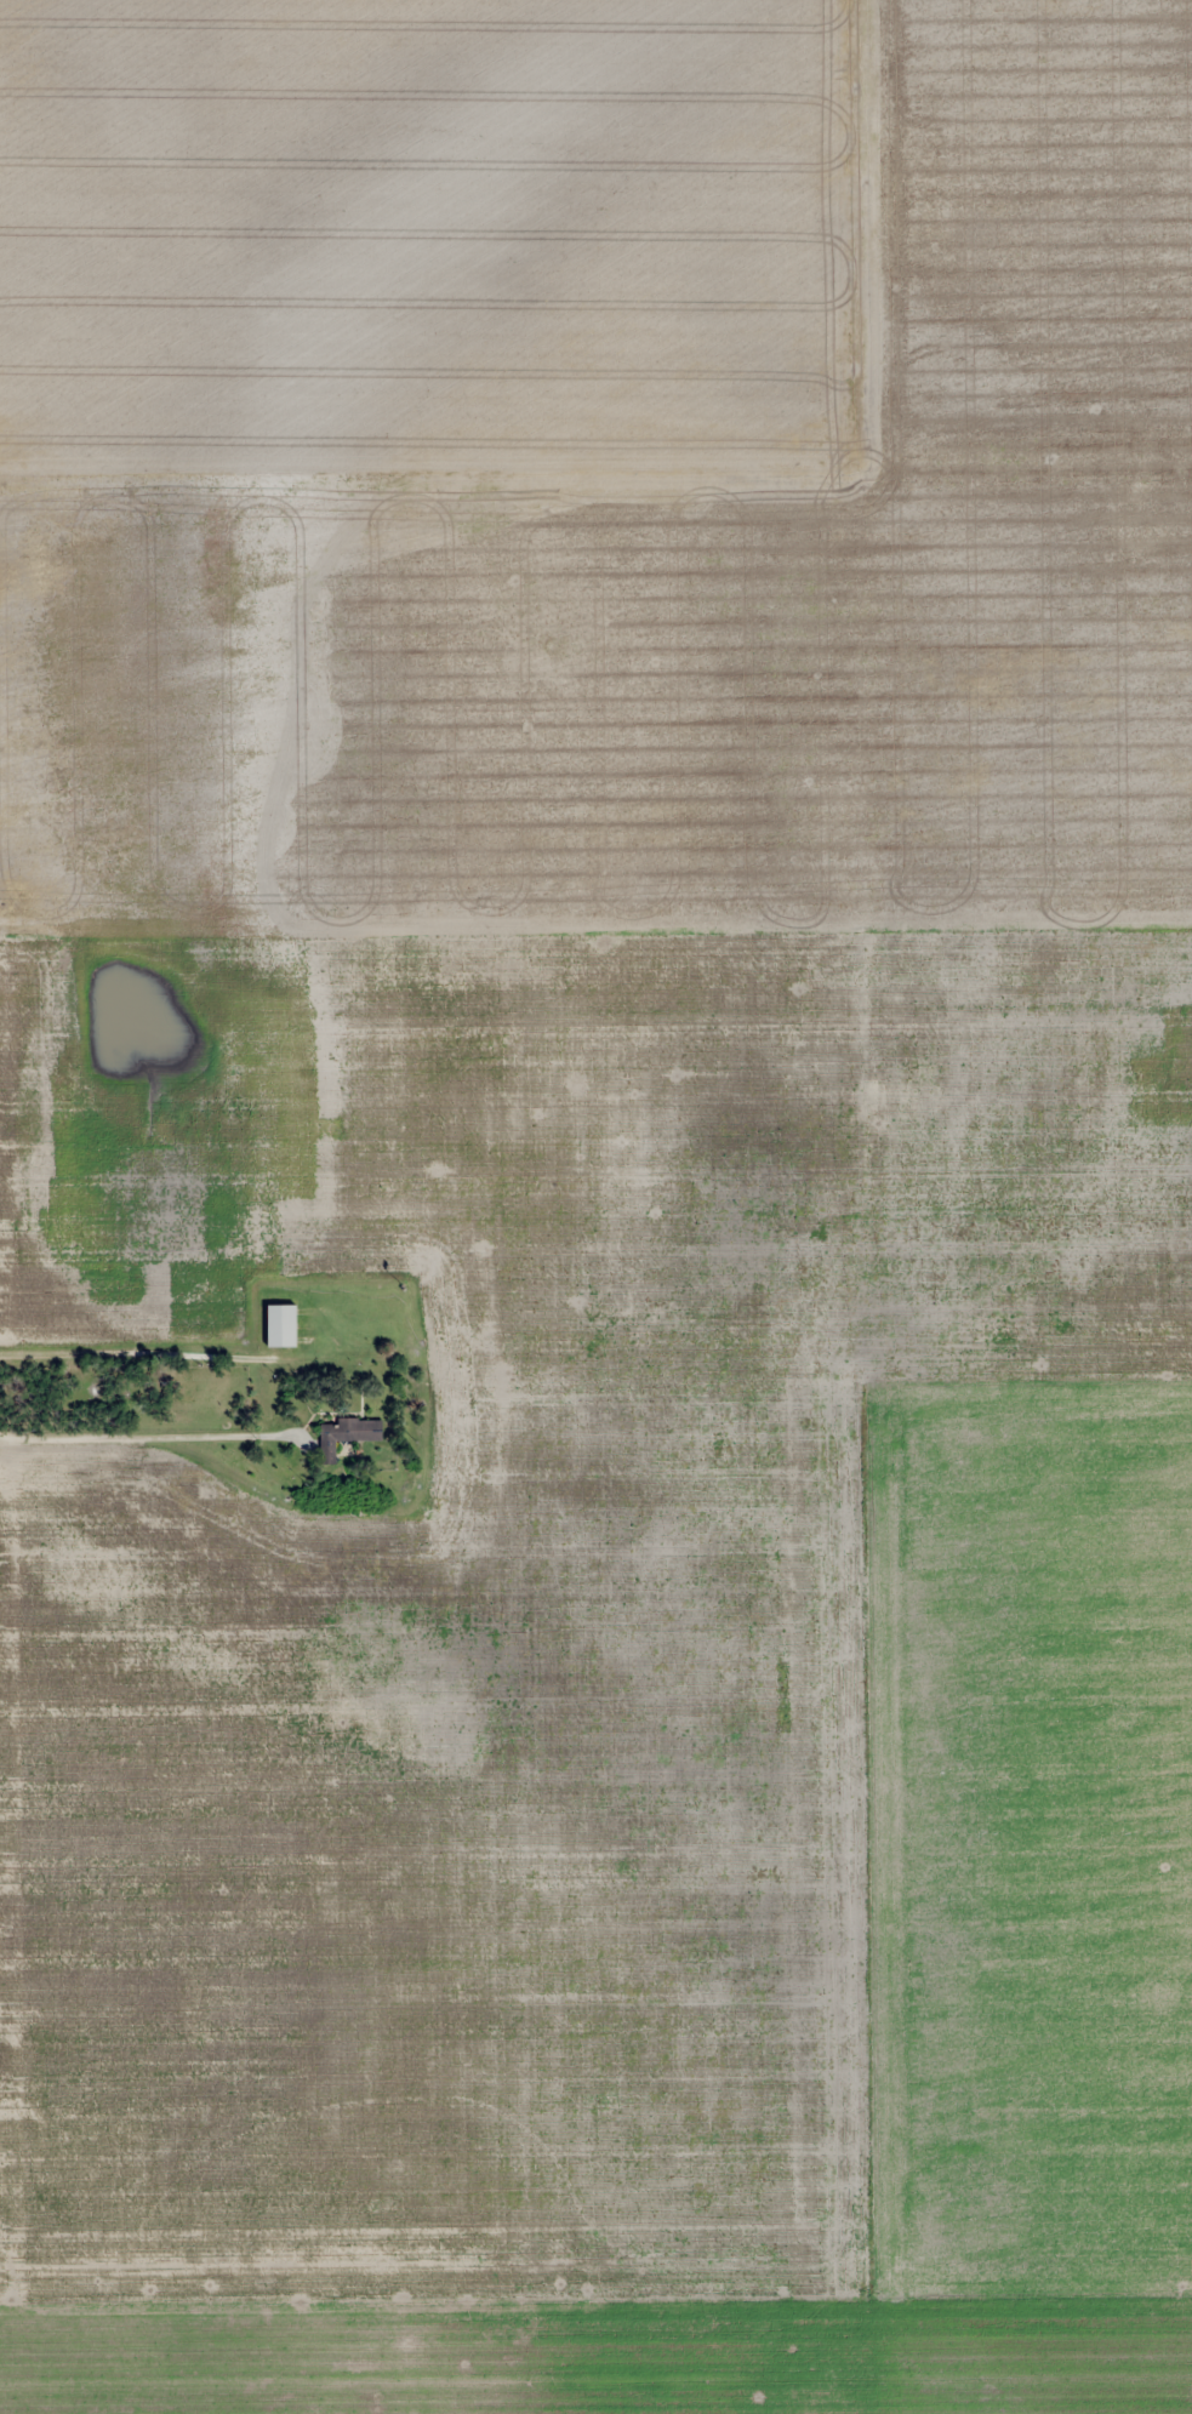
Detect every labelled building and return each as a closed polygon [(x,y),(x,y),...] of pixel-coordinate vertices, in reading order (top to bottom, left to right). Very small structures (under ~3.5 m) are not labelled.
[(383,1441),(383,1419),(337,1419),(337,1424),(320,1424),(320,1463),(337,1463),(337,1441),(383,1441)]
